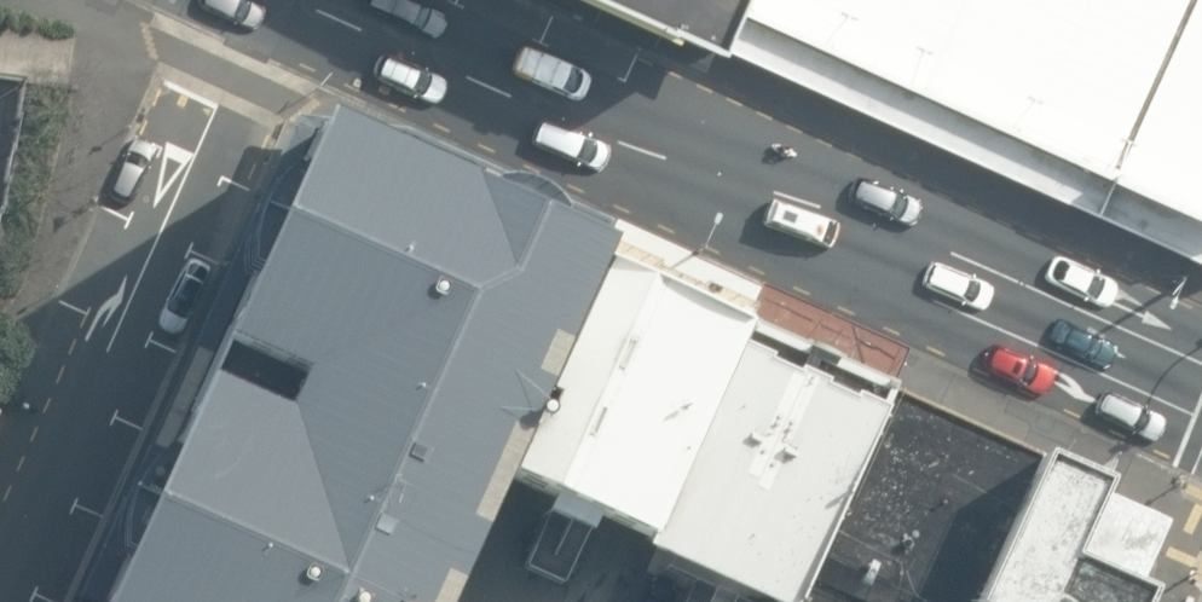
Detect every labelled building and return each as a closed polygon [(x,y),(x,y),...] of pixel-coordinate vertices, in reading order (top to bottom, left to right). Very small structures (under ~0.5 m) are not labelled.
[(717,39),(734,2),(735,0),(628,0),(689,27),(717,39)] [(734,2),(1201,211),(1201,0),(735,0),(734,2)] [(734,2),(717,39),(1201,257),(1201,211),(734,2)] [(316,142),(108,601),(452,601),(476,549),(506,485),(604,270),(316,142)] [(745,333),(604,270),(506,485),(649,551),(745,333)] [(745,333),(649,551),(646,558),(745,601),(801,601),(893,399),(745,333)] [(893,399),(801,601),(982,601),(1043,466),(893,399)] [(1043,466),(982,601),(1143,601),(1154,576),(1153,548),(1143,520),(1112,497),(1043,466)]
